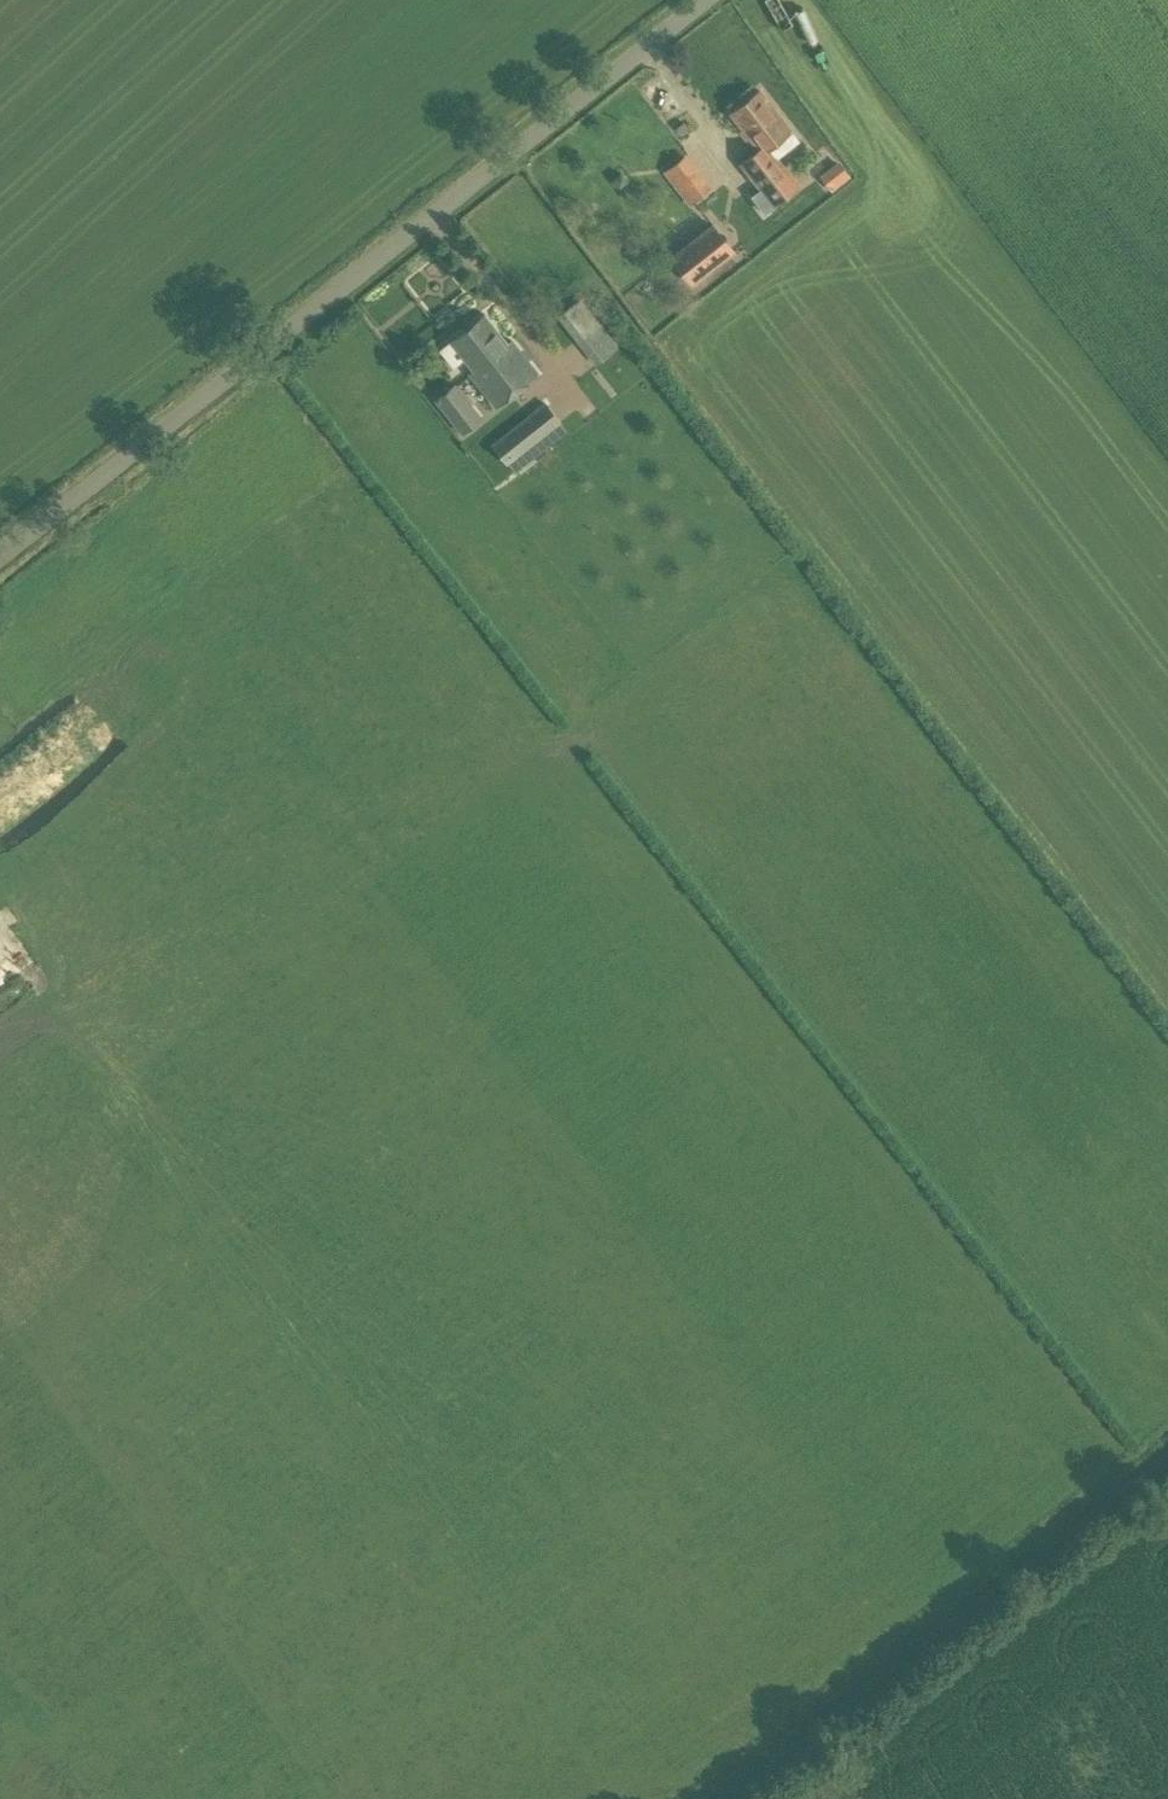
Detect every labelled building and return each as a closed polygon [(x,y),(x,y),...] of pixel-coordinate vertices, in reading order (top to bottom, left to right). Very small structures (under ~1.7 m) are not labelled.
[(759,90),(731,112),(759,148),(741,162),(761,188),(751,196),(765,212),(797,186),(776,159),(798,141),(759,90)] [(834,190),(854,174),(842,159),(822,175),(834,190)] [(702,175),(680,193),(689,204),(711,186),(702,175)] [(691,285),(735,251),(712,222),(669,256),(691,285)] [(598,322),(580,298),(557,316),(576,340),(598,322)] [(507,344),(484,315),(441,348),(453,364),(462,357),(472,370),(470,372),(495,405),(537,373),(512,341),(507,344)] [(598,322),(576,340),(595,364),(618,347),(598,322)] [(461,435),(482,418),(454,383),(433,400),(461,435)] [(490,444),(506,465),(561,422),(544,401),(490,444)]
